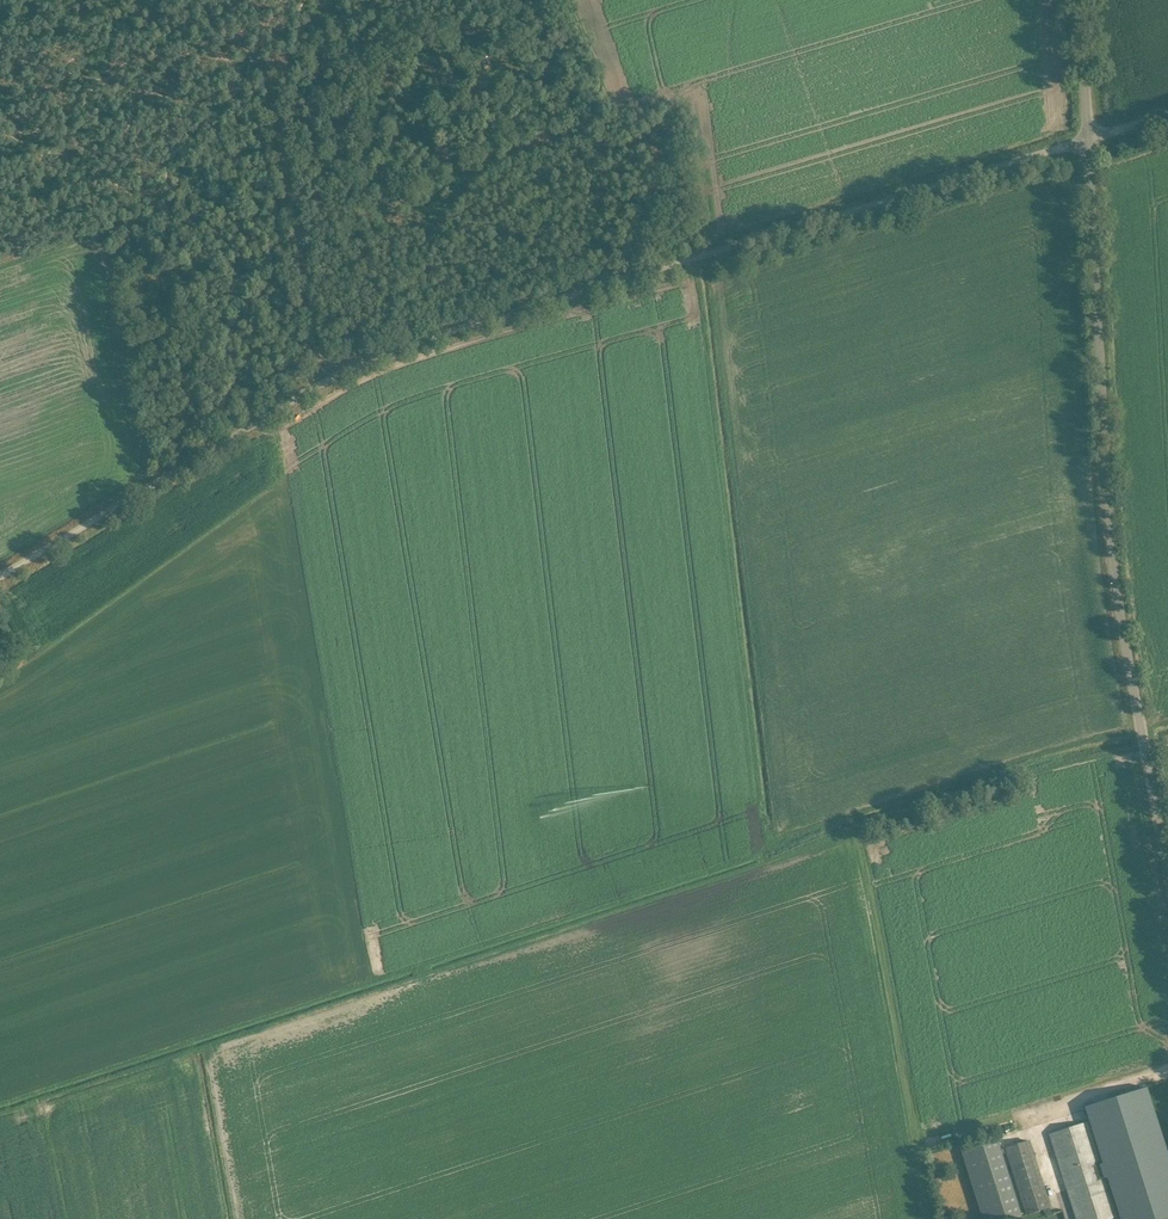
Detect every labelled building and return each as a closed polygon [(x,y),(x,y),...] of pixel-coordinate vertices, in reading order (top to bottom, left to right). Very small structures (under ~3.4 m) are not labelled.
[(1050,1134),(1077,1218),(1110,1218),(1118,1216),(1105,1178),(1108,1177),(1121,1218),(1167,1218),(1167,1153),(1147,1088),(1085,1108),(1103,1164),(1101,1165),(1088,1122),(1050,1134)] [(995,1138),(961,1149),(983,1218),(1015,1218),(1020,1217),(995,1138)] [(1051,1207),(1030,1140),(1005,1148),(1026,1215),(1046,1209),(1050,1208),(1051,1207)]
